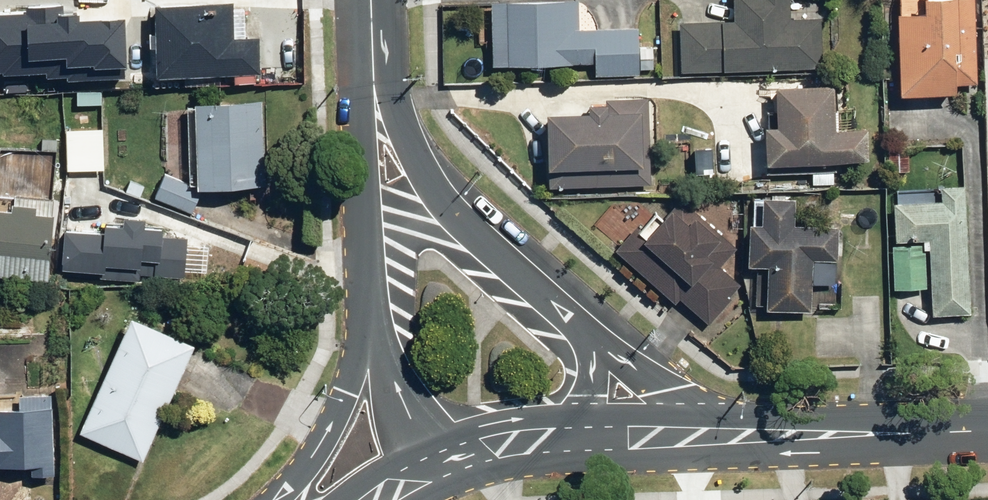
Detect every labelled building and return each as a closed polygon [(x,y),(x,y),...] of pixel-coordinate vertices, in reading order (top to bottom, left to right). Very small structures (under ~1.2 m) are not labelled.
[(71,65),(71,73),(127,73),(126,12),(83,12),(83,0),(29,0),(29,6),(0,7),(0,66),(71,65)] [(163,73),(263,74),(264,35),(237,35),(237,0),(164,0),(163,73)] [(500,65),(583,62),(583,68),(600,68),(601,75),(647,73),(647,68),(658,68),(657,47),(646,48),(645,24),(585,26),(584,0),(507,0),(497,0),(500,65)] [(687,71),(826,67),(825,17),(795,17),(795,0),(739,0),(739,19),(685,21),(687,71)] [(908,92),(970,90),(970,84),(983,83),(980,0),(934,0),(934,10),(905,11),(908,92)] [(775,124),(776,161),(874,159),(873,127),(843,128),(842,82),(785,84),(786,124),(775,124)] [(266,97),(203,98),(203,106),(192,106),(192,184),(266,183),(266,97)] [(598,109),(555,110),(556,187),(654,185),(653,97),(610,98),(611,101),(598,101),(598,109)] [(53,276),(60,152),(0,149),(0,273),(53,276)] [(197,210),(202,198),(187,193),(191,183),(164,173),(156,194),(197,210)] [(975,313),(970,185),(947,186),(947,199),(900,201),(902,240),(935,239),(938,314),(975,313)] [(768,222),(757,222),(755,264),(774,265),(772,309),(816,311),(818,259),(842,260),(844,226),(800,224),(801,197),(769,195),(768,222)] [(640,226),(619,250),(680,302),(684,297),(714,323),(735,299),(734,297),(746,284),(725,266),(742,247),(685,197),(669,216),(670,217),(653,237),(640,226)] [(72,227),(67,267),(144,276),(145,270),(181,274),(186,230),(163,227),(164,222),(149,220),(150,215),(126,212),(125,220),(108,219),(107,231),(72,227)] [(200,337),(140,309),(85,429),(146,457),(200,337)] [(57,390),(22,390),(22,403),(0,403),(0,464),(31,464),(31,474),(57,475),(57,390)]
